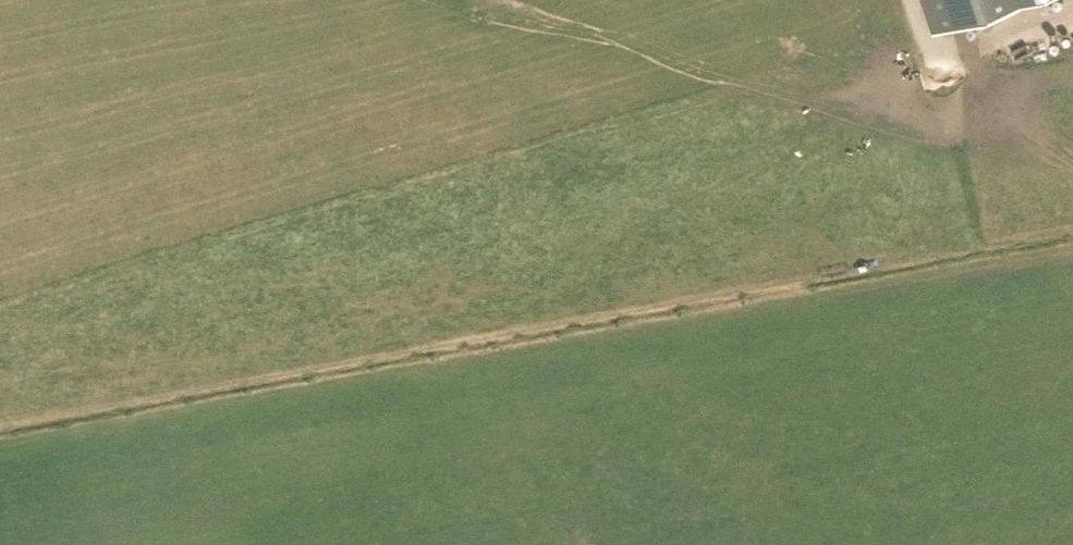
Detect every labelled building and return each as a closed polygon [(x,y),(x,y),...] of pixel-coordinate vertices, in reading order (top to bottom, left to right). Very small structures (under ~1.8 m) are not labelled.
[(1025,0),(925,0),(935,30),(1025,0)] [(968,113),(969,124),(989,121),(987,111),(968,113)]
